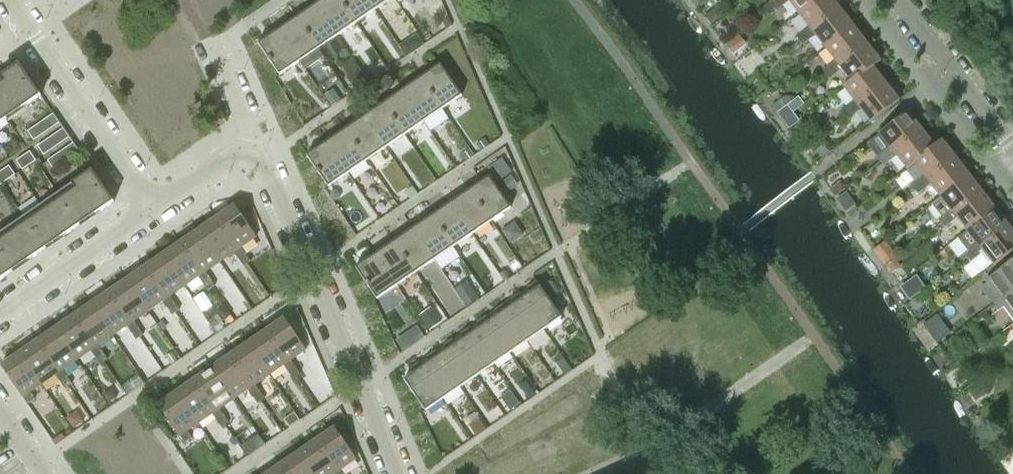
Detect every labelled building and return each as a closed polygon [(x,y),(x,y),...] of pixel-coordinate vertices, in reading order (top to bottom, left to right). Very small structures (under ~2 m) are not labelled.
[(315,4),(337,36),(355,23),(340,0),(321,0),(315,4)] [(355,23),(375,10),(368,0),(340,0),(355,23)] [(375,10),(389,0),(368,0),(375,10)] [(782,5),(788,0),(771,0),(769,2),(763,6),(763,9),(767,14),(771,14),(782,5)] [(788,0),(798,13),(815,0),(788,0)] [(808,26),(811,30),(839,9),(833,0),(815,0),(798,13),(808,26)] [(315,4),(296,17),(318,49),(337,36),(315,4)] [(811,30),(815,34),(825,47),(853,26),(839,9),(811,30)] [(296,17),(277,30),(299,62),(318,49),(296,17)] [(808,26),(802,31),(809,39),(815,34),(811,30),(808,26)] [(825,47),(835,60),(838,64),(866,43),(853,26),(825,47)] [(277,30),(258,43),(280,75),(299,62),(277,30)] [(809,39),(802,31),(796,36),(802,44),(809,39)] [(738,33),(726,43),(733,53),(746,44),(738,33)] [(416,35),(411,39),(417,48),(422,44),(416,35)] [(841,69),(850,80),(851,81),(871,66),(872,67),(880,61),(866,43),(838,64),(841,69)] [(835,60),(828,65),(835,73),(841,69),(838,64),(835,60)] [(0,76),(0,123),(41,95),(19,63),(0,76)] [(440,64),(420,77),(442,109),(462,95),(440,64)] [(829,78),(835,73),(828,65),(822,70),(829,78)] [(851,81),(850,80),(843,86),(853,100),(857,104),(885,83),(872,67),(871,66),(851,81)] [(357,69),(348,75),(356,87),(365,80),(357,69)] [(420,77),(402,90),(424,121),(442,109),(420,77)] [(857,104),(860,109),(871,122),(898,100),(885,83),(857,104)] [(333,90),(325,95),(332,106),(340,100),(333,90)] [(402,90),(383,103),(404,135),(424,121),(402,90)] [(798,96),(786,104),(793,112),(804,104),(798,96)] [(860,109),(857,104),(853,100),(847,105),(854,113),(860,109)] [(383,103),(364,116),(385,147),(404,135),(383,103)] [(847,118),(854,113),(847,105),(841,110),(847,118)] [(879,133),(890,147),(893,151),(921,129),(907,112),(879,133)] [(28,131),(34,140),(60,122),(53,113),(28,131)] [(364,116),(345,129),(366,160),(385,147),(364,116)] [(44,155),(70,137),(63,128),(37,146),(44,155)] [(345,129),(326,142),(348,173),(366,160),(345,129)] [(893,151),(896,155),(907,169),(915,163),(914,162),(934,146),(933,145),(921,129),(893,151)] [(483,138),(476,143),(481,150),(488,145),(483,138)] [(941,139),(933,145),(934,146),(914,162),(915,163),(924,175),(927,179),(955,158),(941,139)] [(326,142),(307,155),(328,186),(348,173),(326,142)] [(54,169),(80,152),(73,143),(47,160),(54,169)] [(890,147),(883,151),(890,160),(896,155),(893,151),(890,147)] [(468,148),(461,153),(466,160),(473,155),(468,148)] [(22,169),(36,160),(30,151),(16,161),(22,169)] [(884,165),(890,160),(883,151),(877,156),(884,165)] [(927,179),(930,183),(940,196),(968,175),(955,158),(927,179)] [(511,173),(504,159),(490,167),(498,180),(511,173)] [(0,172),(0,182),(1,184),(15,175),(9,166),(0,172)] [(0,233),(0,280),(114,202),(92,170),(0,233)] [(930,183),(927,179),(924,175),(917,180),(924,188),(930,183)] [(940,196),(950,209),(953,213),(981,192),(968,175),(940,196)] [(489,176),(469,189),(491,221),(511,207),(489,176)] [(918,193),(924,188),(917,180),(911,185),(918,193)] [(469,189),(451,202),(472,234),(491,221),(469,189)] [(953,213),(957,218),(967,230),(994,209),(981,192),(953,213)] [(1005,201),(998,206),(1003,212),(1009,207),(1005,201)] [(451,202),(432,215),(453,247),(472,234),(451,202)] [(234,205),(216,218),(237,250),(241,247),(256,237),(234,205)] [(950,209),(944,214),(951,222),(957,218),(953,213),(950,209)] [(967,230),(977,243),(980,247),(1008,226),(994,209),(967,230)] [(944,227),(951,222),(944,214),(937,219),(944,227)] [(432,215),(412,228),(434,260),(453,247),(432,215)] [(216,218),(198,230),(220,262),(234,252),(237,250),(216,218)] [(983,252),(994,265),(1012,250),(1012,233),(1008,226),(980,247),(983,252)] [(412,228),(394,241),(415,272),(434,260),(412,228)] [(198,230),(180,242),(202,274),(206,271),(220,262),(198,230)] [(394,241),(375,254),(396,285),(415,272),(394,241)] [(885,241),(873,249),(885,265),(897,256),(885,241)] [(180,242),(162,255),(184,286),(198,277),(202,274),(180,242)] [(977,243),(970,248),(977,256),(983,252),(980,247),(977,243)] [(241,247),(237,250),(234,252),(239,259),(246,254),(241,247)] [(977,256),(970,248),(964,253),(970,262),(977,256)] [(246,254),(239,259),(243,266),(251,261),(246,254)] [(375,254),(355,267),(377,299),(396,285),(375,254)] [(162,255),(145,267),(166,298),(170,296),(184,286),(162,255)] [(996,305),(1012,293),(1012,260),(986,280),(998,297),(993,301),(996,305)] [(145,267),(127,279),(148,311),(163,301),(166,298),(145,267)] [(506,269),(500,273),(505,281),(511,277),(506,269)] [(206,271),(202,274),(198,277),(203,283),(210,278),(206,271)] [(916,275),(899,287),(909,300),(925,288),(916,275)] [(210,278),(203,283),(208,290),(215,285),(210,278)] [(468,278),(455,288),(468,305),(481,295),(468,278)] [(127,279),(108,292),(130,323),(134,321),(148,311),(127,279)] [(531,292),(523,298),(544,329),(561,317),(536,281),(527,287),(531,292)] [(948,285),(948,293),(956,294),(957,286),(948,285)] [(108,292),(91,304),(112,335),(126,326),(130,323),(108,292)] [(514,304),(506,309),(527,341),(544,329),(523,298),(520,293),(511,299),(514,304)] [(996,305),(999,309),(1004,305),(1012,317),(1012,293),(996,305)] [(170,296),(166,298),(163,301),(167,308),(175,303),(170,296)] [(175,303),(167,308),(172,315),(179,310),(175,303)] [(91,304),(73,316),(95,348),(98,345),(112,335),(91,304)] [(497,315),(489,321),(511,352),(527,341),(506,309),(503,304),(494,310),(497,315)] [(939,311),(924,321),(937,341),(952,331),(939,311)] [(73,316),(55,328),(77,360),(91,350),(95,348),(73,316)] [(480,327),(472,332),(494,364),(511,352),(489,321),(486,316),(477,322),(478,323),(480,327)] [(284,318),(265,331),(287,362),(291,360),(306,350),(284,318)] [(134,321),(130,323),(126,326),(131,333),(139,328),(134,321)] [(418,324),(398,338),(404,347),(424,333),(418,324)] [(464,338),(456,344),(477,375),(494,364),(472,332),(469,327),(460,333),(464,338)] [(55,328),(37,340),(59,372),(63,370),(77,360),(55,328)] [(139,328),(131,333),(136,340),(143,335),(139,328)] [(265,331),(248,343),(269,375),(283,365),(287,362),(265,331)] [(447,350),(439,355),(460,387),(477,375),(456,344),(452,339),(443,345),(444,346),(447,350)] [(37,340),(19,353),(41,384),(55,375),(59,372),(37,340)] [(248,343),(230,355),(251,387),(255,384),(269,375),(248,343)] [(98,345),(95,348),(91,350),(96,357),(103,352),(98,345)] [(430,361),(422,367),(444,398),(460,387),(439,355),(435,350),(426,357),(427,358),(430,361)] [(103,352),(96,357),(100,364),(108,359),(103,352)] [(171,352),(165,356),(171,364),(176,360),(171,352)] [(23,397),(30,392),(41,384),(19,353),(1,365),(22,397),(23,397)] [(230,355),(212,367),(234,399),(248,389),(251,387),(230,355)] [(563,357),(556,363),(564,374),(572,369),(563,357)] [(291,360),(287,362),(283,365),(288,372),(295,367),(291,360)] [(425,411),(444,398),(422,367),(419,362),(410,368),(410,369),(413,373),(404,379),(425,411)] [(212,367),(194,380),(216,411),(220,409),(234,399),(212,367)] [(295,367),(288,372),(293,379),(300,374),(295,367)] [(63,370),(59,372),(55,375),(60,382),(67,377),(63,370)] [(67,377),(60,382),(65,388),(72,383),(67,377)] [(194,380),(176,392),(198,423),(212,414),(216,411),(194,380)] [(526,381),(519,385),(528,398),(535,393),(526,381)] [(255,384),(251,387),(248,389),(253,396),(260,391),(255,384)] [(510,390),(501,397),(510,409),(519,403),(510,390)] [(260,391),(253,396),(257,403),(265,398),(260,391)] [(30,392),(23,397),(28,404),(35,399),(30,392)] [(180,436),(187,431),(198,423),(176,392),(158,405),(179,436),(180,436)] [(220,409),(216,411),(212,414),(217,421),(224,416),(220,409)] [(224,416),(217,421),(222,428),(229,423),(224,416)] [(479,418),(469,424),(476,434),(485,428),(479,418)] [(334,427),(316,440),(337,472),(341,469),(356,459),(334,427)] [(187,431),(180,436),(185,443),(192,438),(187,431)] [(298,452),(313,473),(334,473),(337,472),(316,440),(298,452)] [(280,464),(287,473),(313,473),(298,452),(280,464)] [(266,473),(287,473),(280,464),(266,473)]
